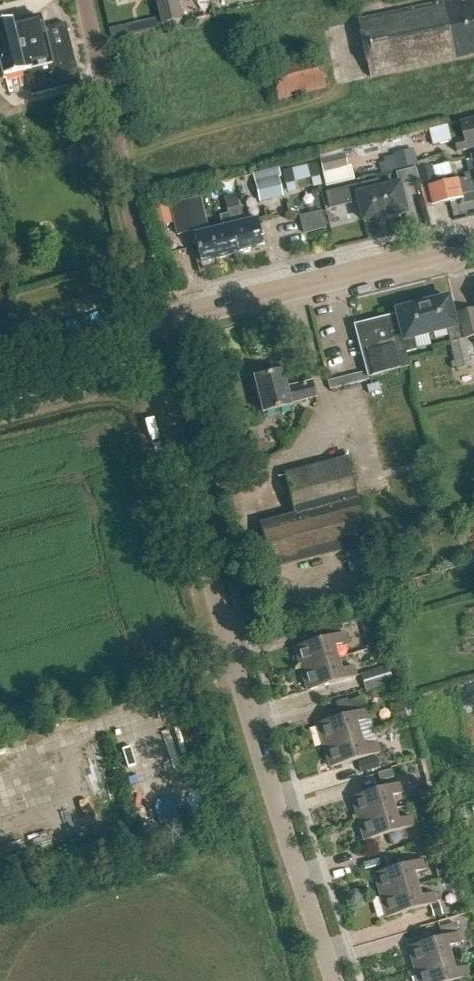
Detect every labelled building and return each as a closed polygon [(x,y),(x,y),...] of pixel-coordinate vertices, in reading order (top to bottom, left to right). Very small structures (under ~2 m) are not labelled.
[(164,25),(181,21),(176,0),(158,0),(164,25)] [(463,5),(462,1),(443,5),(443,3),(358,21),(370,77),(473,55),(473,2),(463,5)] [(12,24),(12,23),(0,26),(0,64),(3,77),(30,71),(31,77),(27,78),(31,96),(80,84),(65,24),(43,30),(40,18),(12,25),(12,24)] [(110,30),(111,39),(112,39),(133,34),(131,26),(110,30)] [(279,100),(327,88),(319,59),(295,66),(293,59),(270,65),(279,100)] [(457,153),(473,149),(473,120),(459,124),(438,129),(441,145),(454,141),(457,153)] [(417,165),(417,164),(414,149),(394,153),(394,156),(397,170),(417,165)] [(323,173),(347,167),(344,153),(340,154),(339,152),(320,157),(320,159),(319,159),(323,173)] [(387,172),(397,170),(394,156),(384,159),(385,162),(387,172)] [(318,163),(308,166),(311,179),(321,176),(318,163)] [(417,169),(421,186),(436,183),(432,165),(417,169)] [(277,168),(253,173),(260,207),(284,201),(277,168)] [(292,169),(283,171),(286,184),(295,182),(292,169)] [(405,185),(419,182),(416,169),(396,173),(398,180),(403,179),(405,185)] [(466,179),(467,185),(473,183),(473,173),(465,176),(466,179)] [(466,179),(457,181),(457,180),(428,187),(433,206),(462,200),(461,196),(473,193),(473,183),(467,185),(466,179)] [(373,184),(327,195),(330,209),(359,202),(364,221),(386,216),(386,218),(406,213),(399,185),(375,191),(373,184)] [(228,215),(238,254),(263,248),(263,249),(264,248),(257,220),(244,223),(240,208),(238,208),(235,197),(224,199),(228,215)] [(151,201),(149,202),(155,228),(156,228),(173,224),(166,198),(151,201)] [(216,260),(238,254),(228,215),(220,217),(222,226),(207,229),(200,199),(171,206),(178,235),(193,232),(202,271),(217,267),(216,260)] [(322,212),(299,218),(304,235),(327,229),(322,212)] [(455,328),(448,298),(396,312),(401,330),(389,333),(387,322),(355,330),(368,378),(400,370),(396,356),(417,351),(414,339),(455,328)] [(458,314),(464,339),(473,337),(473,310),(458,314)] [(465,340),(450,343),(456,369),(471,366),(465,340)] [(287,388),(283,372),(255,379),(259,398),(256,401),(258,408),(262,409),(263,413),(291,406),(290,404),(316,398),(312,382),(287,388)] [(367,535),(358,499),(347,457),(284,474),(295,514),(259,523),(271,570),(370,544),(367,535)] [(317,624),(321,637),(344,630),(341,618),(317,624)] [(295,648),(301,670),(337,659),(333,647),(347,643),(344,634),(295,648)] [(337,659),(301,670),(308,691),(357,677),(354,667),(341,671),(337,659)] [(390,666),(362,674),(367,692),(395,683),(390,666)] [(370,720),(367,710),(363,698),(348,702),(352,715),(318,725),(324,746),(360,736),(356,724),(370,720)] [(405,708),(393,711),(396,723),(408,719),(405,708)] [(360,736),(324,746),(330,768),(380,754),(377,744),(363,748),(360,736)] [(380,768),(377,757),(357,763),(361,774),(380,768)] [(352,798),(358,820),(394,809),(390,797),(404,793),(401,784),(352,798)] [(420,799),(428,798),(427,789),(418,791),(420,799)] [(394,809),(358,820),(364,841),(414,827),(411,817),(397,821),(394,809)] [(374,875),(381,897),(416,886),(413,874),(426,870),(424,860),(374,875)] [(448,861),(436,865),(440,879),(451,875),(448,861)] [(416,886),(381,897),(387,918),(436,904),(434,894),(420,898),(416,886)] [(443,915),(439,904),(430,907),(434,918),(443,915)] [(453,935),(458,934),(455,923),(439,928),(442,938),(453,935)] [(415,970),(450,959),(447,947),(461,943),(458,934),(453,935),(408,948),(415,970)] [(415,970),(418,980),(457,980),(470,977),(468,967),(454,971),(450,959),(415,970)]
